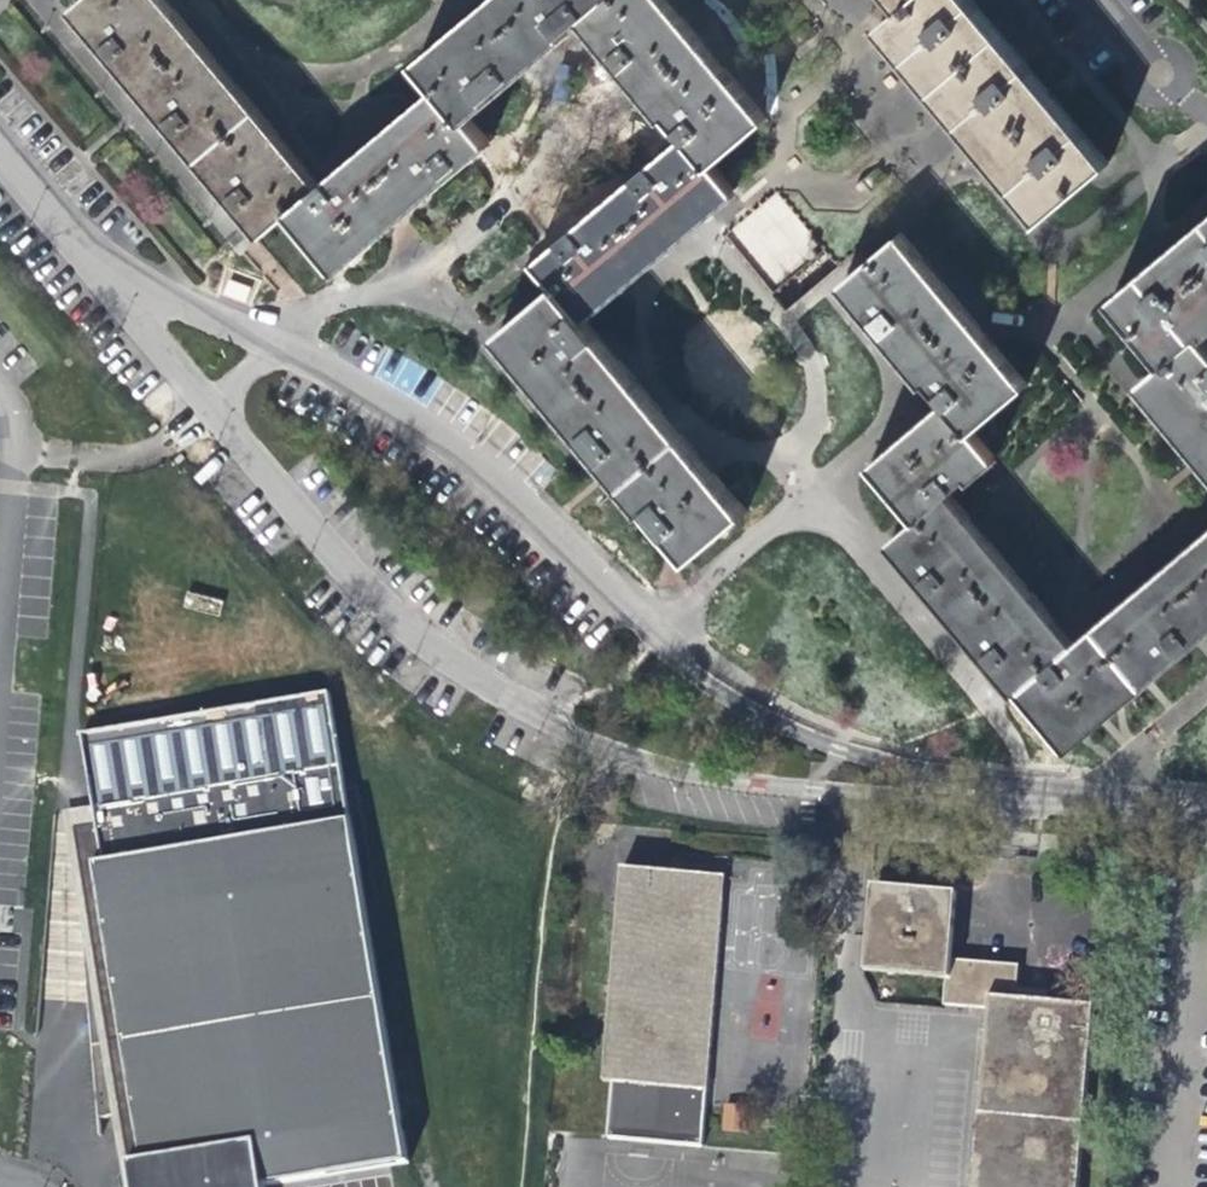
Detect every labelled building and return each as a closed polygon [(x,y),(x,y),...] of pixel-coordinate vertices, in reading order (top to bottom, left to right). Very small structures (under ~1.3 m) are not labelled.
[(311,185),(152,0),(71,0),(63,5),(259,243),(278,226),(331,278),(477,157),(459,128),(604,0),(490,0),(434,46),(401,73),(422,97),(311,185)] [(906,1),(877,26),(978,145),(1038,217),(1103,164),(963,0),(907,0),(906,1)] [(740,511),(577,318),(725,191),(678,137),(531,263),(550,285),(495,331),(687,558),(740,511)] [(1165,359),(1138,381),(1206,464),(1206,351),(1193,335),(1206,323),(1206,213),(1111,294),(1165,359)] [(1066,643),(941,495),(986,457),(964,431),(1018,385),(893,236),(839,283),(941,404),(864,467),(910,521),(886,540),(1059,746),(1206,622),(1206,526),(1066,643)] [(82,735),(93,808),(63,814),(79,907),(85,984),(102,1116),(127,1118),(138,1186),(268,1186),(267,1183),(409,1160),(332,693),(82,735)] [(701,1152),(721,874),(619,867),(600,1081),(609,1082),(602,1146),(701,1152)] [(1046,1002),(1013,999),(1014,986),(1015,966),(949,959),(956,893),(871,884),(863,969),(943,978),(941,1005),(987,1009),(974,1186),(1075,1186),(1090,1006),(1046,1002)] [(1047,989),(1014,986),(1013,999),(1046,1002),(1047,989)] [(724,1102),(721,1128),(742,1131),(745,1104),(724,1102)]
